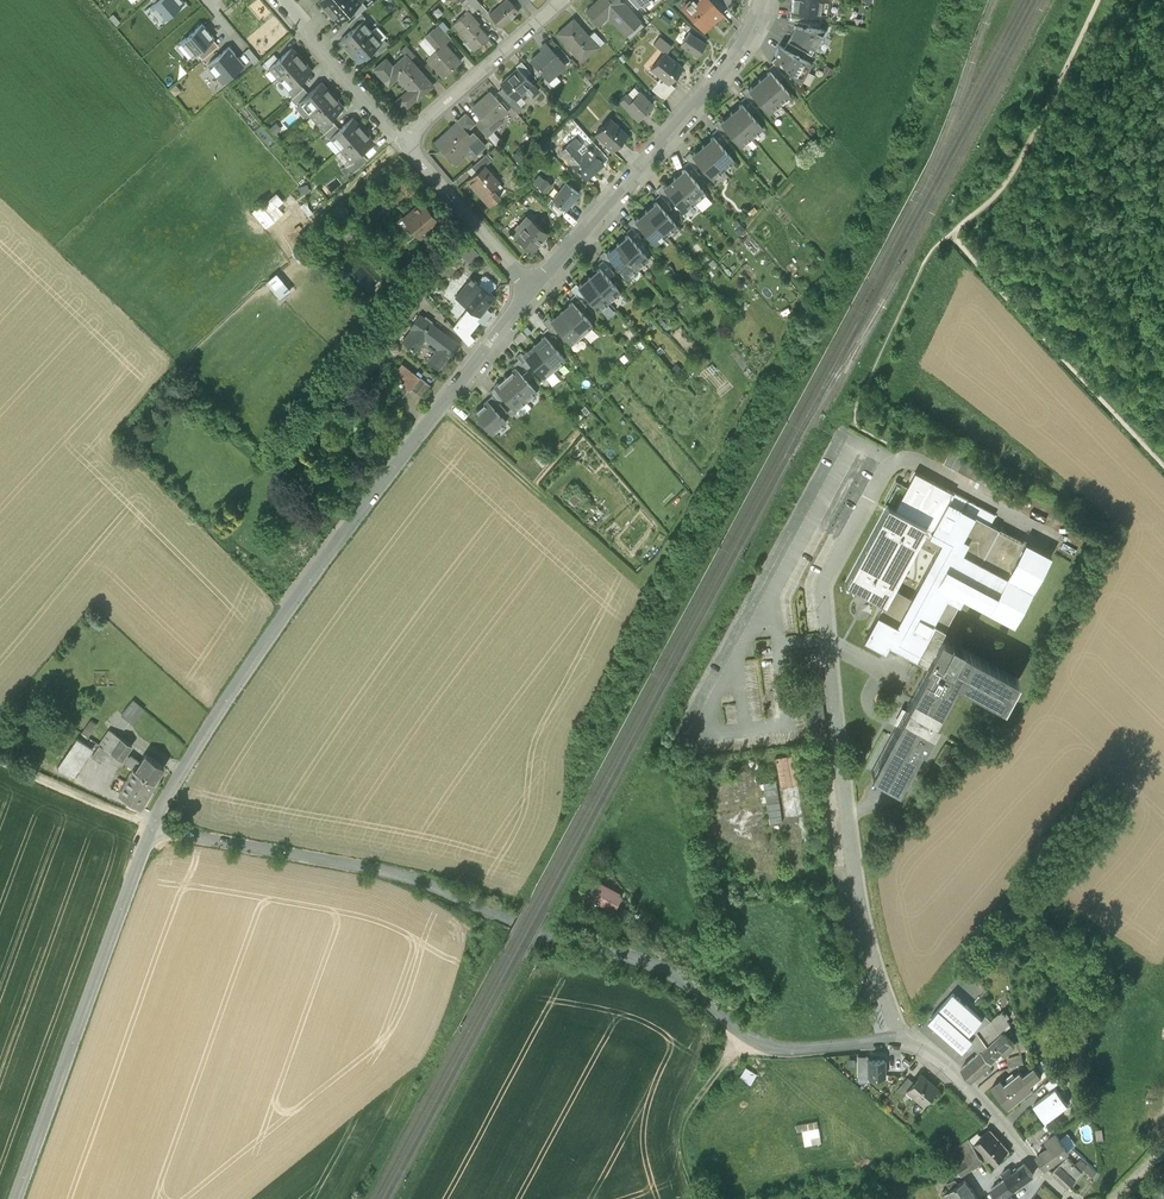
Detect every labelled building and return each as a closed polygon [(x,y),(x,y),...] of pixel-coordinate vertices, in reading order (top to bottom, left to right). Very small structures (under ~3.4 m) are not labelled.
[(156,2),(150,6),(163,21),(184,2),(182,0),(158,0),(156,2)] [(320,0),(329,11),(342,0),(320,0)] [(329,11),(339,22),(361,3),(358,0),(342,0),(329,11)] [(468,0),(466,0),(462,4),(468,11),(471,15),(477,10),(468,0)] [(477,0),(468,0),(477,10),(482,5),(477,0)] [(500,6),(503,10),(494,18),(501,27),(519,11),(509,0),(507,0),(500,6)] [(619,0),(601,0),(587,13),(596,23),(606,14),(627,36),(641,23),(619,0)] [(692,1),(685,7),(699,24),(704,27),(713,20),(713,21),(721,14),(709,0),(691,0),(692,1)] [(719,0),(709,0),(721,14),(722,15),(728,10),(719,0)] [(791,12),(827,17),(829,0),(793,0),(791,12)] [(361,3),(352,11),(356,16),(367,7),(362,1),(361,3)] [(471,15),(468,11),(455,23),(469,40),(468,41),(475,50),(489,38),(474,21),(475,20),(471,15)] [(356,16),(348,23),(353,29),(362,21),(366,18),(361,12),(356,16)] [(791,12),(790,19),(811,22),(812,15),(791,12)] [(663,15),(659,20),(668,26),(671,22),(663,15)] [(594,42),(573,18),(558,31),(579,56),(594,42)] [(353,29),(340,40),(350,51),(372,31),(362,21),(353,29)] [(214,38),(202,23),(180,42),(193,56),(197,53),(213,39),(214,38)] [(826,32),(797,27),(791,37),(815,51),(826,32)] [(372,31),(350,51),(359,61),(372,50),(381,42),(372,31)] [(594,32),(589,36),(599,47),(604,43),(594,32)] [(706,44),(690,34),(691,33),(690,33),(681,46),(682,46),(683,46),(698,56),(697,57),(698,57),(707,44),(706,44)] [(815,51),(791,37),(788,44),(807,54),(812,57),(815,51)] [(671,48),(659,38),(654,47),(664,54),(665,54),(666,55),(671,48)] [(213,39),(197,53),(203,59),(219,45),(213,39)] [(381,42),(372,50),(377,56),(389,45),(385,39),(381,42)] [(451,51),(444,43),(428,57),(435,65),(436,64),(446,75),(461,61),(455,55),(454,56),(450,51),(451,51)] [(548,44),(542,49),(543,51),(532,61),(548,78),(552,75),(554,77),(566,66),(548,44)] [(807,54),(788,44),(784,50),(793,54),(799,55),(799,58),(803,60),(807,54)] [(416,56),(406,45),(400,50),(405,56),(406,55),(411,61),(416,56)] [(222,83),(245,64),(244,64),(250,59),(244,52),(239,57),(229,46),(208,64),(210,66),(209,67),(222,83)] [(260,60),(249,47),(243,52),(244,52),(250,59),(254,65),(260,60)] [(279,58),(270,66),(279,77),(301,58),(292,47),(279,58)] [(784,50),(780,47),(775,56),(777,58),(781,62),(780,64),(785,68),(790,73),(800,85),(811,65),(803,60),(799,58),(799,55),(793,54),(784,50)] [(274,53),(263,63),(268,68),(270,66),(279,58),(274,53)] [(666,55),(665,54),(664,54),(652,70),(663,79),(670,85),(670,84),(683,69),(666,55)] [(411,61),(406,55),(405,56),(390,69),(383,61),(375,68),(389,84),(398,76),(409,89),(398,99),(405,108),(417,97),(418,99),(433,86),(411,61)] [(301,58),(279,77),(290,90),(299,82),(312,71),(301,58)] [(785,68),(780,64),(781,62),(777,58),(772,63),(774,66),(785,78),(790,73),(785,68)] [(516,64),(518,66),(520,68),(526,76),(532,71),(522,59),(516,64)] [(785,79),(774,66),(769,71),(770,72),(780,83),(785,79)] [(520,68),(502,83),(505,87),(516,99),(517,99),(521,96),(522,97),(528,92),(533,98),(540,92),(526,76),(520,68)] [(770,72),(760,82),(780,105),(791,96),(780,83),(770,72)] [(670,85),(663,79),(653,91),(666,101),(676,89),(670,84),(670,85)] [(290,90),(288,91),(293,97),(304,87),(299,82),(290,90)] [(308,93),(299,101),(310,113),(332,94),(321,82),(308,93)] [(780,105),(760,82),(749,91),(758,102),(769,115),(780,105)] [(293,97),(291,98),(296,104),(299,101),(308,93),(304,87),(293,97)] [(516,99),(505,87),(500,92),(519,113),(525,108),(517,99),(516,99)] [(635,87),(628,94),(633,99),(640,92),(635,87)] [(749,91),(747,89),(742,94),(746,99),(753,106),(758,102),(749,91)] [(653,105),(640,92),(633,99),(628,94),(621,101),(640,120),(653,105)] [(508,111),(492,93),(473,108),(483,120),(490,127),(499,119),(497,117),(505,110),(507,112),(508,111)] [(332,94),(310,113),(321,126),(330,118),(343,107),(332,94)] [(753,106),(746,99),(741,104),(742,105),(752,116),(757,112),(753,106)] [(752,116),(742,105),(731,115),(752,138),(763,129),(752,116)] [(468,114),(453,127),(454,128),(461,136),(464,133),(476,123),(468,114)] [(752,138),(731,115),(721,124),(730,135),(741,148),(752,138)] [(340,129),(331,137),(341,149),(363,130),(353,117),(340,129)] [(321,126),(320,127),(324,133),(335,123),(330,118),(321,126)] [(490,127),(483,120),(477,124),(488,137),(503,124),(499,119),(490,127)] [(629,135),(612,119),(602,129),(605,132),(600,138),(614,151),(629,135)] [(282,128),(277,122),(270,128),(275,134),(282,128)] [(721,124),(719,122),(714,127),(718,132),(725,139),(730,135),(721,124)] [(335,123),(324,133),(329,138),(331,137),(340,129),(335,123)] [(464,133),(461,136),(454,128),(437,143),(453,162),(470,146),(477,154),(487,146),(474,132),(468,137),(464,133)] [(363,130),(341,149),(351,160),(361,152),(373,141),(363,130)] [(725,139),(718,132),(712,136),(714,138),(723,149),(729,144),(725,139)] [(723,149),(714,138),(703,147),(723,171),(734,162),(723,149)] [(593,152),(590,149),(583,156),(578,150),(582,146),(576,140),(562,153),(573,165),(572,166),(587,181),(594,174),(592,171),(602,163),(593,153),(593,152)] [(561,150),(554,143),(548,149),(554,156),(561,150)] [(723,171),(703,147),(692,156),(702,167),(713,180),(723,171)] [(519,150),(512,156),(519,164),(526,158),(519,150)] [(361,152),(351,160),(344,165),(351,173),(367,159),(361,152)] [(692,156),(691,155),(685,159),(689,164),(696,172),(702,167),(692,156)] [(486,156),(476,164),(480,169),(485,166),(490,161),(486,156)] [(696,172),(689,164),(684,169),(685,170),(695,181),(700,177),(696,172)] [(480,169),(467,181),(475,189),(476,187),(484,196),(482,197),(491,207),(501,198),(493,189),(497,186),(497,185),(500,183),(485,166),(480,169)] [(695,181),(685,170),(674,180),(695,203),(706,194),(695,181)] [(539,187),(544,181),(539,177),(534,182),(539,187)] [(695,203),(674,180),(664,189),(673,200),(684,213),(695,203)] [(554,186),(547,181),(543,185),(541,189),(547,194),(554,186)] [(567,183),(554,199),(567,209),(579,193),(567,183)] [(664,189),(662,187),(657,192),(661,197),(668,204),(673,200),(664,189)] [(260,206),(250,213),(264,231),(283,217),(278,210),(283,206),(276,196),(261,207),(260,206)] [(671,209),(661,197),(655,201),(657,203),(666,214),(671,209)] [(567,209),(554,199),(549,205),(561,218),(567,210),(567,209)] [(422,201),(403,218),(402,216),(396,221),(403,229),(405,227),(411,234),(415,231),(420,237),(439,221),(422,201)] [(666,214),(657,203),(646,212),(666,236),(677,227),(666,214)] [(666,236),(646,212),(635,221),(644,232),(656,245),(666,236)] [(547,233),(528,217),(520,226),(519,226),(513,233),(511,231),(509,233),(512,236),(513,235),(533,251),(547,233)] [(635,221),(634,220),(628,224),(632,229),(639,237),(644,232),(635,221)] [(639,237),(632,229),(627,234),(628,235),(638,246),(643,242),(639,237)] [(481,251),(464,231),(452,242),(469,262),(481,251)] [(638,246),(628,235),(617,245),(638,268),(649,259),(638,246)] [(638,268),(617,245),(607,254),(616,265),(627,278),(638,268)] [(607,254),(605,252),(600,257),(611,269),(616,265),(607,254)] [(614,274),(604,262),(598,266),(600,268),(609,279),(614,274)] [(609,279),(600,268),(589,277),(609,301),(620,292),(609,279)] [(277,273),(266,282),(280,297),(290,289),(277,273)] [(495,296),(470,277),(468,280),(469,281),(462,290),(468,295),(462,302),(470,308),(483,318),(489,311),(485,308),(495,296)] [(609,301),(589,277),(578,287),(587,297),(598,310),(609,301)] [(578,287),(577,285),(571,289),(576,295),(582,302),(587,297),(578,287)] [(582,302),(576,295),(570,300),(572,302),(581,312),(587,308),(582,302)] [(581,312),(572,302),(561,311),(582,335),(593,326),(581,312)] [(374,307),(369,313),(373,317),(378,310),(374,307)] [(483,318),(470,308),(454,328),(469,345),(474,340),(470,335),(483,318)] [(582,335),(561,311),(551,320),(560,331),(571,344),(582,335)] [(460,345),(420,314),(411,326),(413,328),(403,341),(415,350),(425,337),(442,350),(432,363),(438,368),(448,355),(451,357),(460,345)] [(551,320),(549,318),(543,323),(548,329),(554,335),(560,331),(551,320)] [(554,335),(548,329),(543,333),(545,336),(554,346),(559,341),(554,335)] [(554,346),(545,336),(534,345),(554,369),(565,359),(554,346)] [(554,369),(534,345),(523,354),(532,365),(544,378),(554,369)] [(523,354),(521,352),(516,357),(518,360),(527,369),(532,365),(523,354)] [(527,369),(518,360),(513,364),(516,367),(522,375),(528,370),(527,369)] [(418,378),(401,364),(395,372),(402,378),(401,386),(408,391),(410,389),(418,378)] [(522,375),(516,367),(505,377),(526,401),(537,392),(527,380),(522,375)] [(528,370),(522,375),(527,380),(532,376),(528,370)] [(526,401),(505,377),(494,386),(495,387),(504,398),(512,407),(515,411),(526,401)] [(430,387),(418,378),(410,389),(421,397),(430,387)] [(504,398),(495,387),(490,392),(493,396),(499,403),(504,398)] [(507,412),(493,396),(487,400),(501,416),(507,412)] [(487,400),(474,412),(492,434),(506,422),(501,416),(487,400)] [(512,407),(507,412),(512,417),(517,413),(515,411),(512,407)] [(944,466),(952,451),(944,446),(935,461),(944,466)] [(955,495),(915,473),(906,488),(899,484),(886,508),(925,529),(934,534),(955,495)] [(303,481),(299,487),(312,495),(316,488),(303,481)] [(1043,572),(1051,556),(993,525),(997,517),(955,495),(934,534),(932,537),(941,542),(910,599),(893,589),(883,608),(866,640),(886,651),(890,644),(926,664),(869,769),(899,786),(922,743),(925,745),(939,719),(935,717),(957,677),(1002,701),(1016,675),(941,635),(963,596),(1015,624),(1043,572)] [(843,587),(883,608),(893,589),(925,529),(886,508),(843,587)] [(1059,557),(1051,556),(1043,572),(1049,575),(1059,557)] [(134,700),(122,714),(133,723),(145,709),(134,700)] [(92,718),(82,733),(88,737),(98,722),(92,718)] [(132,744),(110,729),(100,745),(122,760),(134,768),(136,769),(141,762),(131,755),(130,756),(126,754),(132,744)] [(77,738),(57,768),(74,776),(93,749),(77,738)] [(122,760),(100,745),(92,757),(114,771),(122,760)] [(164,766),(146,754),(141,762),(136,769),(155,782),(164,766)] [(783,815),(802,812),(797,782),(792,783),(787,754),(773,756),(777,778),(760,780),(768,822),(783,819),(783,815)] [(136,769),(134,768),(125,784),(118,780),(113,788),(140,806),(155,782),(136,769)] [(595,877),(586,893),(613,909),(623,892),(595,877)] [(628,908),(621,904),(614,918),(621,921),(628,908)] [(698,923),(688,931),(693,937),(703,929),(698,923)] [(700,949),(693,954),(701,963),(707,957),(700,949)] [(959,977),(963,981),(974,972),(970,967),(959,977)] [(954,990),(939,1006),(969,1032),(983,1016),(954,990)] [(939,1006),(929,1018),(963,1047),(970,1040),(973,1036),(969,1032),(939,1006)] [(1005,1008),(992,1018),(977,1028),(988,1043),(1003,1029),(1011,1023),(1007,1018),(1010,1016),(1005,1008)] [(986,1013),(983,1016),(969,1032),(973,1036),(970,1040),(980,1049),(981,1048),(982,1049),(988,1043),(977,1028),(992,1018),(986,1013)] [(988,1043),(982,1049),(992,1060),(1003,1049),(1006,1053),(1016,1043),(1003,1029),(988,1043)] [(1024,1039),(1018,1040),(1021,1050),(1027,1049),(1024,1039)] [(980,1049),(960,1067),(972,1079),(992,1061),(992,1060),(982,1049),(981,1048),(980,1049)] [(1022,1053),(1006,1058),(1009,1066),(1024,1061),(1022,1053)] [(867,1077),(866,1059),(866,1055),(856,1055),(857,1078),(867,1077)] [(866,1059),(867,1077),(885,1077),(884,1058),(866,1059)] [(1001,1077),(992,1084),(1009,1105),(1035,1085),(1031,1081),(1043,1073),(1035,1063),(1024,1072),(1021,1069),(1004,1081),(1001,1077)] [(739,1077),(751,1084),(757,1073),(745,1066),(739,1077)] [(913,1080),(905,1089),(922,1103),(937,1086),(921,1071),(913,1080)] [(905,1089),(913,1080),(908,1075),(897,1087),(902,1092),(905,1089)] [(1055,1076),(1045,1084),(1050,1089),(1060,1081),(1055,1076)] [(1056,1087),(1033,1104),(1045,1120),(1068,1103),(1056,1087)] [(1084,1117),(1085,1125),(1093,1124),(1091,1113),(1086,1114),(1086,1116),(1084,1117)] [(816,1120),(800,1123),(802,1135),(818,1132),(816,1120)] [(799,1128),(793,1129),(795,1143),(801,1142),(799,1128)] [(1010,1149),(991,1128),(982,1136),(973,1144),(985,1161),(990,1158),(995,1163),(1010,1149)] [(973,1144),(982,1136),(978,1131),(969,1138),(973,1144)] [(1049,1144),(1036,1153),(1046,1167),(1070,1148),(1057,1131),(1045,1139),(1049,1144)] [(973,1144),(969,1138),(958,1146),(966,1158),(955,1166),(962,1175),(985,1161),(973,1144)] [(1061,1164),(1075,1178),(1082,1171),(1075,1164),(1067,1157),(1061,1164)] [(1081,1157),(1075,1164),(1082,1171),(1084,1168),(1088,1164),(1081,1157)] [(1009,1167),(1001,1172),(1005,1176),(1014,1189),(1033,1174),(1024,1162),(1012,1171),(1009,1167)] [(1089,1163),(1088,1164),(1084,1168),(1093,1177),(1098,1171),(1092,1166),(1089,1163)] [(1052,1172),(1068,1187),(1076,1179),(1075,1178),(1061,1164),(1060,1164),(1052,1172)] [(1005,1176),(991,1187),(1000,1198),(1001,1198),(1014,1189),(1005,1176)] [(943,1193),(947,1198),(978,1198),(979,1198),(965,1178),(949,1190),(943,1193)]
